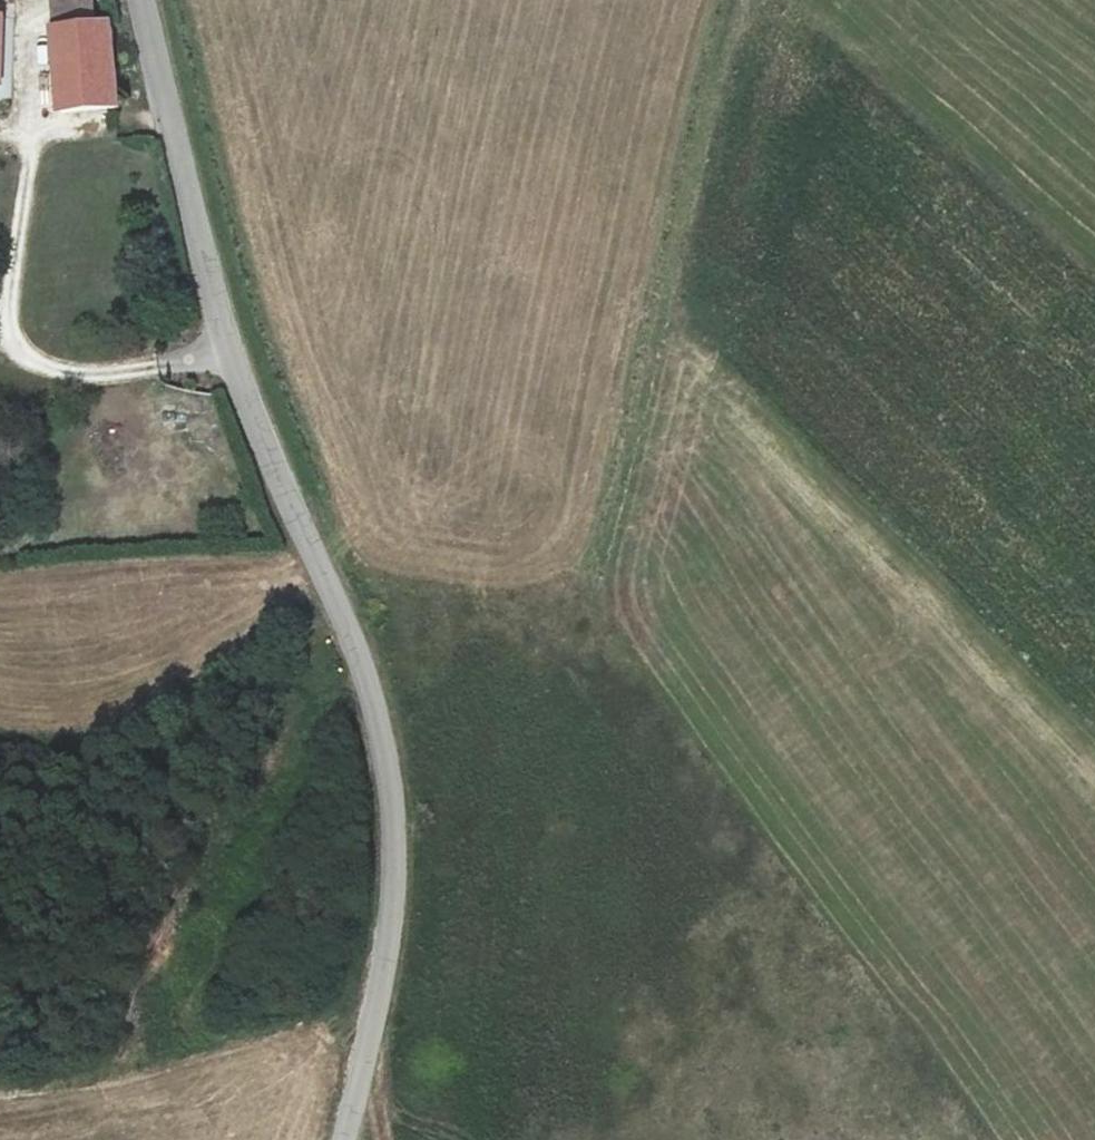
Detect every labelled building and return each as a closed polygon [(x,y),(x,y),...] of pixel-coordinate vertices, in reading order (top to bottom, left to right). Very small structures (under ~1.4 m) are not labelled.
[(61,108),(117,106),(111,19),(94,19),(93,0),(52,0),(61,108)]
